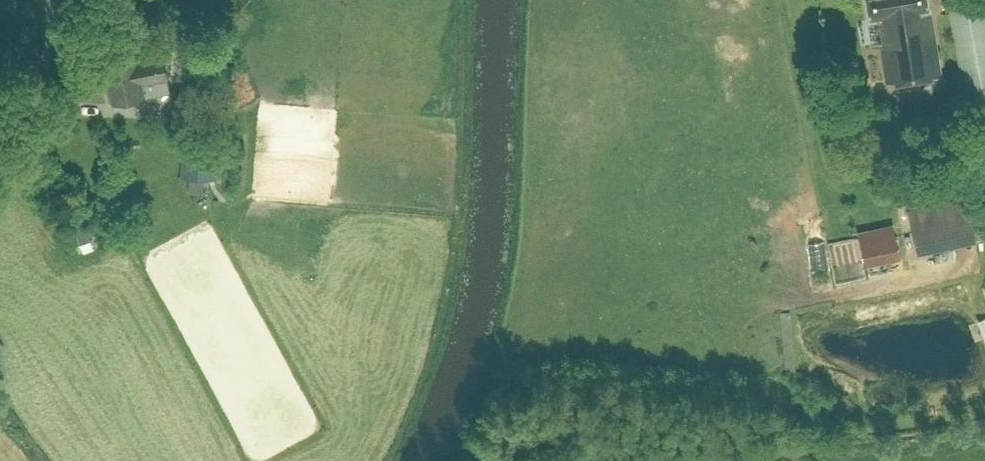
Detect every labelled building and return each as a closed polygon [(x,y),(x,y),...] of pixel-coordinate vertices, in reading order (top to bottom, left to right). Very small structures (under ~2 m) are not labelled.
[(870,18),(876,17),(880,35),(881,34),(888,78),(940,70),(927,0),(867,0),(870,18)] [(948,11),(964,98),(984,95),(984,4),(948,11)] [(104,60),(113,103),(144,97),(141,83),(167,78),(163,56),(137,61),(135,54),(104,60)] [(158,103),(144,108),(151,125),(164,120),(158,103)] [(193,165),(189,165),(189,177),(205,178),(206,142),(194,141),(193,165)] [(913,229),(918,250),(972,239),(966,216),(913,229)] [(890,232),(861,238),(867,260),(896,254),(890,232)]
